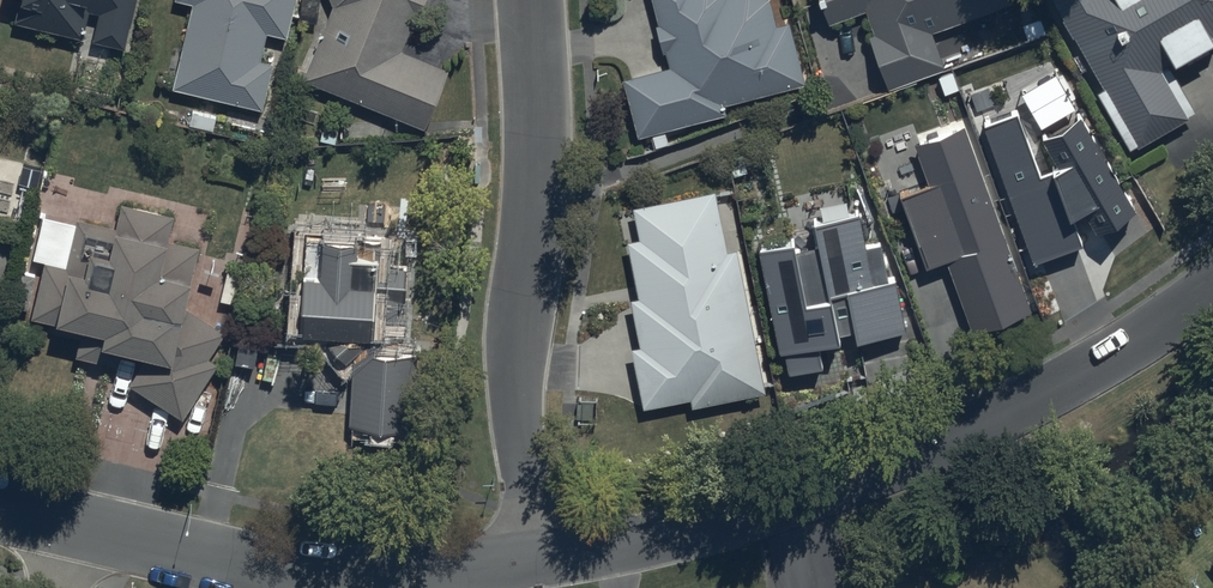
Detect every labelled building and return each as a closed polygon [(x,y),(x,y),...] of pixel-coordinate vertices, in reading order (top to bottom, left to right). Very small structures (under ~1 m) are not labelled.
[(16,26),(126,51),(137,0),(22,0),(16,26)] [(193,8),(173,91),(262,112),(273,68),(261,65),(268,35),(285,39),(294,0),(178,0),(177,5),(193,8)] [(333,8),(305,83),(427,128),(448,72),(403,55),(417,18),(420,19),(427,0),(330,0),(333,8)] [(670,72),(625,82),(638,139),(725,117),(723,109),(805,88),(790,27),(777,30),(772,11),(770,1),(769,0),(653,0),(670,72)] [(933,35),(1014,6),(1012,0),(820,0),(829,27),(867,14),(875,38),(869,40),(887,92),(945,71),(933,35)] [(1129,153),(1195,116),(1169,69),(1175,66),(1177,70),(1212,49),(1212,0),(1042,0),(1129,153)] [(1056,76),(1022,95),(1042,130),(1075,110),(1056,76)] [(1016,112),(984,124),(1035,267),(1084,248),(1074,222),(1086,216),(1098,235),(1136,213),(1080,114),(1042,137),(1060,168),(1040,176),(1016,112)] [(930,182),(898,194),(927,272),(946,265),(972,336),(1033,314),(964,127),(916,144),(930,182)] [(766,397),(738,254),(727,256),(715,196),(635,212),(642,243),(628,246),(639,303),(633,304),(643,351),(633,353),(645,412),(692,402),(694,411),(766,397)] [(78,227),(44,220),(34,262),(46,265),(33,320),(60,326),(58,334),(85,340),(80,360),(118,369),(121,358),(147,364),(131,388),(184,421),(202,430),(221,389),(209,383),(218,368),(209,362),(224,336),(187,314),(200,251),(169,245),(174,221),(122,210),(117,232),(79,224),(78,227)] [(904,333),(894,285),(889,286),(879,239),(867,242),(861,214),(809,225),(814,249),(797,252),(795,244),(757,252),(780,358),(785,356),(790,376),(822,369),(818,351),(839,347),(837,338),(856,334),(858,342),(904,333)] [(350,355),(353,358),(351,425),(412,427),(414,353),(396,352),(398,298),(406,298),(407,265),(390,264),(390,239),(307,237),(305,277),(302,336),(323,337),(344,360),(350,355)]
